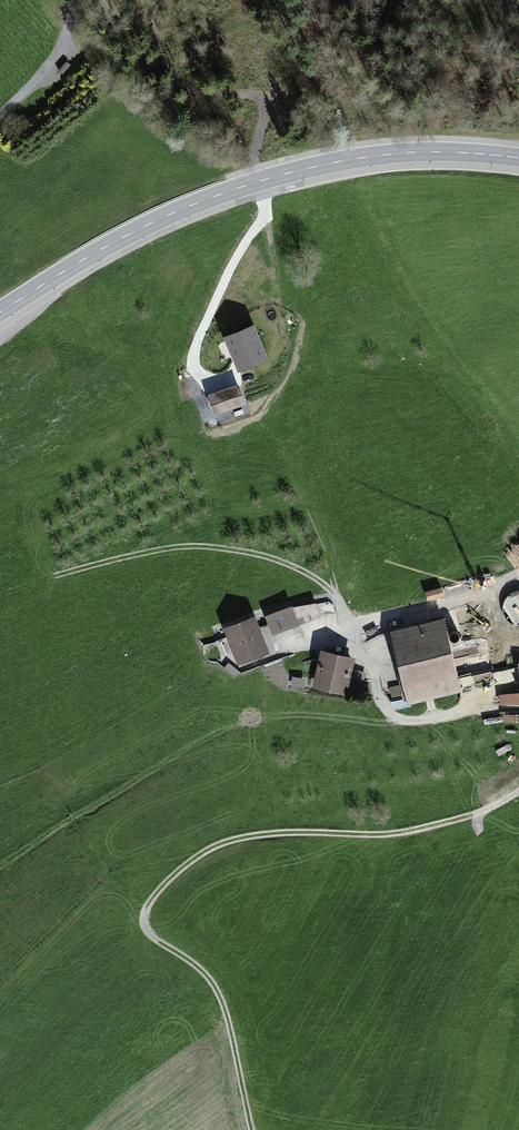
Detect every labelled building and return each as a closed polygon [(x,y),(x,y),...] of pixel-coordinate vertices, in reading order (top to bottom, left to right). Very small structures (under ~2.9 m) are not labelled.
[(277,351),(286,343),(256,312),(232,336),(248,353),(239,361),(261,383),(285,360),(277,351)] [(246,411),(267,404),(261,384),(240,390),(246,411)] [(237,392),(212,399),(217,418),(242,411),(237,392)] [(428,601),(444,597),(441,587),(425,591),(428,601)] [(517,590),(513,595),(511,600),(511,606),(512,612),(516,617),(518,619),(518,589),(517,590)] [(470,605),(400,618),(416,699),(485,685),(470,605)] [(295,609),(270,621),(277,639),(323,620),(323,607),(295,609)] [(259,619),(227,631),(240,667),(272,655),(259,619)] [(326,653),(319,695),(351,700),(359,658),(326,653)]
